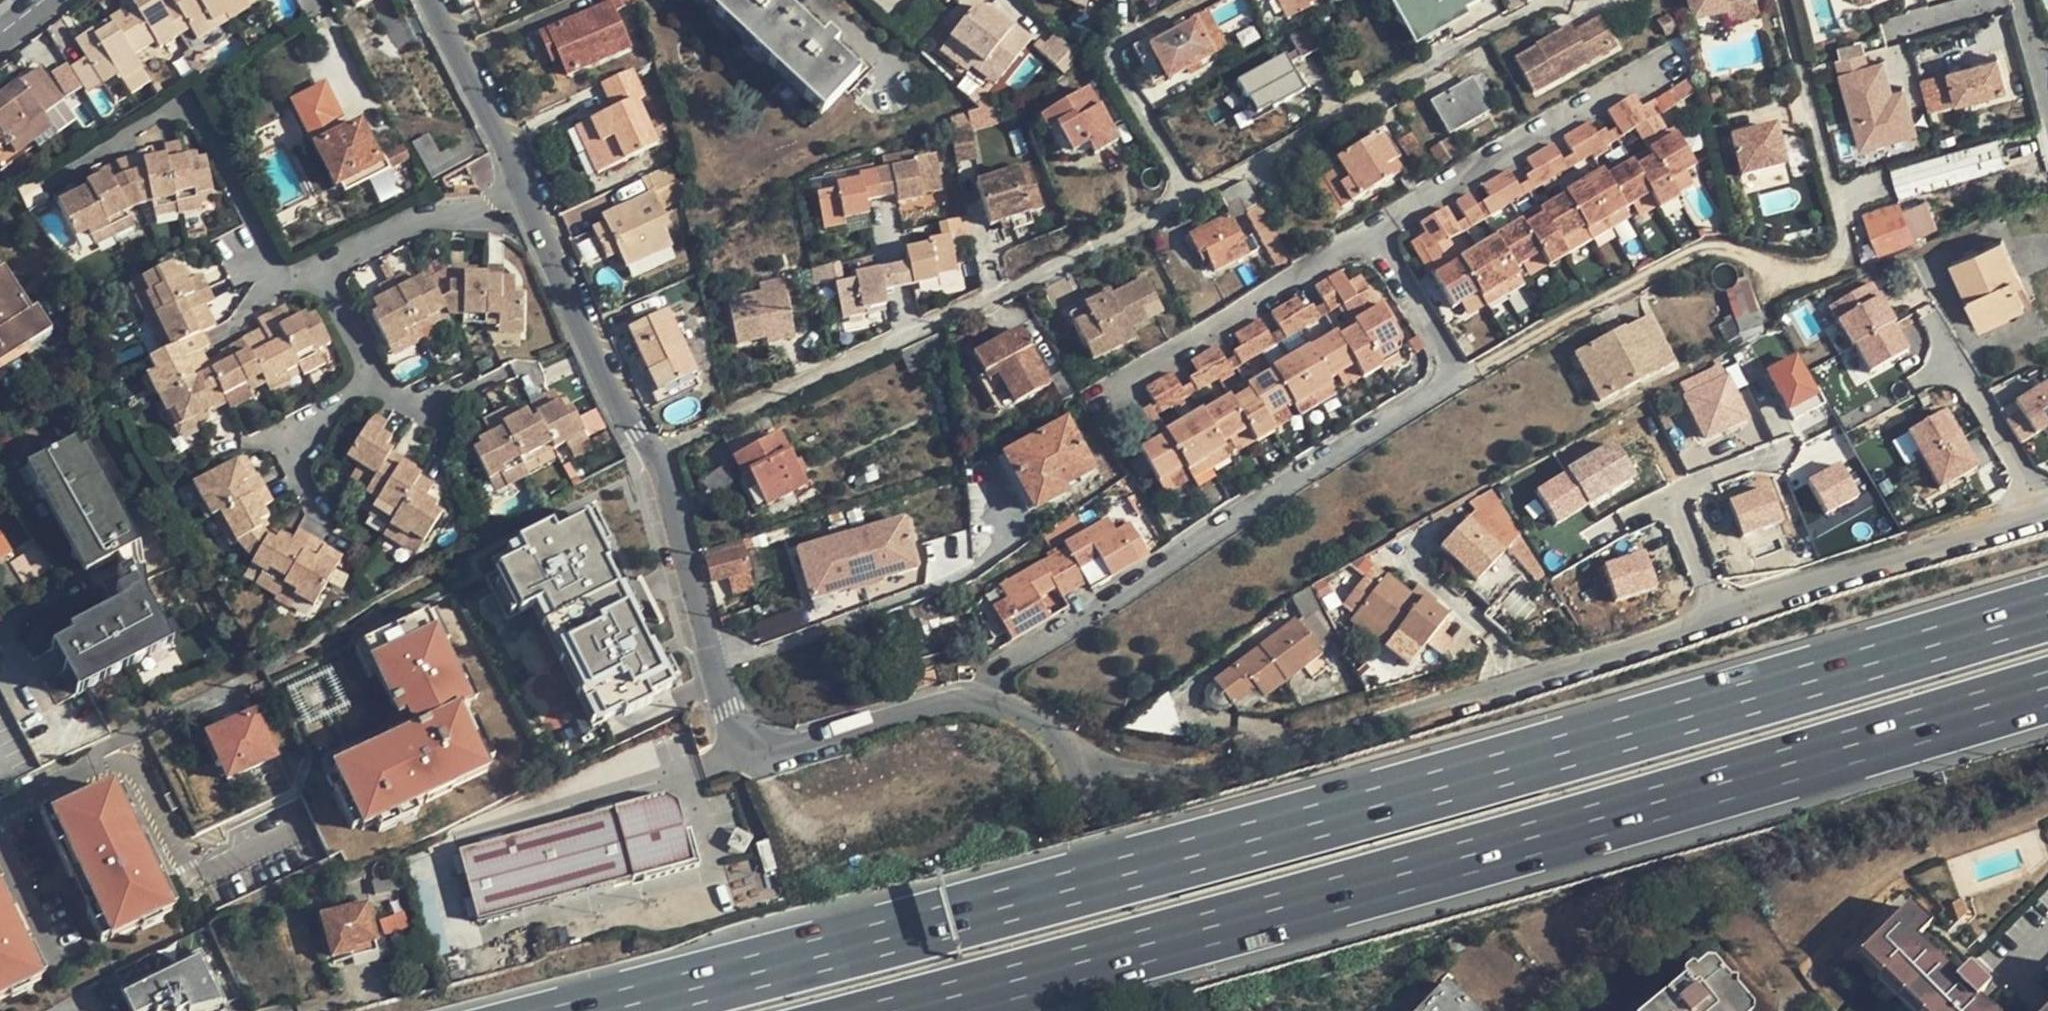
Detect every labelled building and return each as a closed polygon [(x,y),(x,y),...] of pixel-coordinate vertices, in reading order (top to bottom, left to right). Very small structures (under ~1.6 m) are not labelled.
[(121,13),(112,18),(115,25),(136,56),(156,44),(160,50),(180,39),(164,11),(157,0),(143,0),(134,5),(138,12),(126,19),(121,13)] [(164,11),(180,39),(191,59),(204,52),(234,34),(227,22),(214,0),(183,0),(164,11)] [(261,0),(214,0),(227,22),(262,2),(261,0)] [(632,0),(599,0),(602,8),(539,35),(552,62),(560,59),(568,76),(627,49),(612,16),(634,6),(632,0)] [(824,111),(857,76),(831,51),(835,45),(825,35),(819,40),(778,1),(780,0),(709,0),(824,111)] [(1087,12),(1093,0),(1059,0),(1087,12)] [(1286,17),(1308,7),(1306,3),(1311,0),(1277,0),(1286,17)] [(1395,1),(1416,40),(1463,12),(1462,11),(1480,0),(1397,0),(1395,1)] [(1693,14),(1726,6),(1752,0),(1690,0),(1693,14)] [(1758,16),(1754,0),(1752,0),(1726,6),(1730,23),(1758,16)] [(134,5),(121,13),(126,19),(138,12),(134,5)] [(977,9),(951,41),(979,64),(974,69),(997,88),(1031,45),(1014,31),(1010,36),(987,18),(977,9)] [(1264,13),(1270,41),(1285,38),(1277,10),(1264,13)] [(992,13),(987,18),(1010,36),(1014,31),(992,13)] [(1213,29),(1210,25),(1205,17),(1148,48),(1166,82),(1221,51),(1211,31),(1213,29)] [(1535,51),(1513,63),(1532,96),(1615,48),(1598,20),(1573,35),(1569,29),(1534,49),(1535,51)] [(151,84),(136,56),(115,25),(105,31),(96,37),(92,32),(92,31),(77,40),(91,64),(103,84),(115,105),(151,84)] [(102,26),(92,32),(96,37),(105,31),(102,26)] [(1226,53),(1233,67),(1248,59),(1267,48),(1261,35),(1226,53)] [(1036,48),(1045,57),(1060,40),(1058,38),(1048,48),(1042,42),(1036,48)] [(1060,40),(1045,57),(1064,75),(1079,60),(1060,40)] [(970,74),(974,69),(979,64),(951,41),(942,52),(970,74)] [(208,59),(204,52),(191,59),(195,66),(208,59)] [(1238,77),(1253,114),(1306,94),(1291,56),(1238,77)] [(1996,59),(1947,72),(1955,102),(2003,88),(1996,59)] [(1841,73),(1862,147),(1916,131),(1906,95),(1897,97),(1893,95),(1883,61),(1841,73)] [(89,92),(103,84),(91,64),(79,73),(89,92)] [(0,97),(37,144),(73,118),(37,70),(0,97)] [(632,71),(601,84),(613,110),(576,127),(598,175),(656,148),(634,100),(643,96),(632,71)] [(1688,76),(1662,91),(1670,104),(1692,92),(1688,76)] [(1464,83),(1430,103),(1449,135),(1483,115),(1464,83)] [(335,188),(339,186),(381,164),(385,173),(409,162),(401,148),(378,159),(359,123),(336,134),(329,120),(337,116),(321,85),(295,98),(298,103),(292,106),(335,188)] [(1039,118),(1048,133),(1056,129),(1070,153),(1086,144),(1093,154),(1116,139),(1086,91),(1039,118)] [(972,100),(981,107),(988,106),(992,106),(990,98),(982,101),(977,96),(972,100)] [(37,144),(0,97),(0,171),(37,144)] [(1635,130),(1646,148),(1662,139),(1652,121),(1656,119),(1647,104),(1639,109),(1632,98),(1620,104),(1635,130)] [(1622,137),(1635,130),(1620,104),(1607,112),(1622,137)] [(1587,124),(1575,131),(1591,156),(1610,145),(1603,131),(1594,136),(1587,124)] [(1893,168),(1901,196),(1990,170),(2042,154),(2034,126),(1893,168)] [(1785,165),(1775,127),(1731,138),(1741,176),(1785,165)] [(1063,157),(1070,153),(1056,129),(1048,133),(1063,157)] [(963,130),(947,133),(953,163),(969,159),(963,130)] [(1576,165),(1591,156),(1575,131),(1562,139),(1576,165)] [(1673,132),(1662,139),(1646,148),(1649,154),(1666,181),(1684,171),(1693,165),(1673,132)] [(1410,134),(1397,141),(1413,168),(1426,161),(1410,134)] [(426,135),(411,144),(431,179),(472,157),(463,142),(438,156),(426,135)] [(1340,167),(1320,178),(1338,209),(1399,172),(1377,135),(1336,160),(1340,167)] [(1450,138),(1429,150),(1439,168),(1460,155),(1450,138)] [(165,147),(167,156),(176,202),(177,209),(178,211),(200,207),(199,201),(197,190),(210,188),(205,159),(197,161),(195,155),(181,158),(178,144),(165,147)] [(1551,146),(1539,153),(1554,179),(1566,172),(1551,146)] [(913,151),(902,153),(906,166),(915,164),(915,162),(916,162),(913,151)] [(156,152),(144,154),(146,161),(158,157),(156,152)] [(906,166),(902,153),(885,157),(888,170),(892,169),(906,166)] [(1531,192),(1554,179),(1539,153),(1525,160),(1532,174),(1523,179),(1531,192)] [(134,157),(118,163),(133,192),(137,192),(138,204),(140,203),(153,201),(155,207),(176,202),(167,156),(158,157),(146,161),(144,154),(134,157)] [(1649,154),(1630,165),(1648,196),(1652,202),(1672,191),(1666,181),(1649,154)] [(936,158),(916,162),(923,195),(943,191),(936,158)] [(924,200),(923,195),(916,162),(915,162),(915,164),(906,166),(917,201),(924,200)] [(109,173),(98,178),(87,183),(91,191),(94,198),(109,227),(129,217),(126,210),(138,204),(137,192),(133,192),(118,163),(106,168),(109,173)] [(344,194),(385,173),(381,164),(339,186),(344,194)] [(1630,165),(1605,180),(1623,211),(1629,207),(1648,196),(1630,165)] [(668,166),(640,178),(649,196),(654,194),(676,183),(668,166)] [(892,169),(899,198),(900,204),(917,201),(906,166),(892,169)] [(1026,167),(973,185),(988,226),(998,222),(1027,212),(1040,207),(1026,167)] [(95,173),(98,178),(109,173),(106,168),(95,173)] [(888,170),(878,172),(884,200),(899,198),(892,169),(888,170)] [(1690,182),(1684,171),(1666,181),(1672,191),(1673,192),(1690,182)] [(862,175),(863,181),(867,203),(884,200),(878,172),(862,175)] [(1505,173),(1493,180),(1508,206),(1520,199),(1505,173)] [(1405,174),(1396,178),(1402,190),(1410,185),(1405,174)] [(1601,175),(1582,186),(1603,223),(1623,211),(1605,180),(1601,175)] [(1330,214),(1338,209),(1320,178),(1313,183),(1330,214)] [(1239,201),(1246,214),(1260,207),(1245,180),(1232,187),(1239,201)] [(1486,218),(1508,206),(1493,180),(1481,187),(1487,200),(1478,205),(1486,218)] [(676,183),(654,194),(661,209),(684,199),(680,181),(676,183)] [(837,187),(838,193),(844,222),(869,217),(867,203),(863,181),(837,187)] [(1584,230),(1586,232),(1603,223),(1582,186),(1564,197),(1566,199),(1584,230)] [(87,201),(83,194),(81,191),(70,196),(66,187),(53,193),(74,235),(88,229),(91,235),(109,227),(94,198),(87,201)] [(1239,201),(1232,187),(1218,194),(1226,209),(1239,201)] [(212,198),(210,188),(197,190),(199,201),(212,198)] [(91,191),(83,194),(87,201),(94,198),(91,191)] [(1677,200),(1673,192),(1672,191),(1652,202),(1656,208),(1658,211),(1677,200)] [(844,226),(844,222),(838,193),(819,197),(825,229),(844,226)] [(649,196),(602,218),(605,224),(593,230),(607,259),(619,253),(623,261),(651,248),(654,254),(671,246),(663,228),(669,225),(661,209),(654,194),(649,196)] [(1466,196),(1452,204),(1462,221),(1469,233),(1483,224),(1466,196)] [(1635,220),(1656,208),(1652,202),(1648,196),(1629,207),(1635,220)] [(1922,196),(1897,206),(1908,233),(1933,223),(1922,196)] [(1566,199),(1539,215),(1557,245),(1576,234),(1584,230),(1566,199)] [(1911,238),(1908,233),(1897,206),(1895,201),(1864,214),(1880,251),(1911,238)] [(157,214),(177,209),(176,202),(155,207),(157,214)] [(1278,239),(1260,207),(1246,214),(1264,247),(1278,239)] [(1443,210),(1430,218),(1448,247),(1460,240),(1443,210)] [(1628,220),(1623,211),(1603,223),(1608,232),(1628,220)] [(1027,212),(998,222),(1000,230),(1010,226),(1011,230),(1031,223),(1027,212)] [(1518,223),(1520,227),(1539,257),(1541,261),(1560,250),(1557,245),(1539,215),(1536,212),(1518,223)] [(133,225),(129,217),(109,227),(113,235),(133,225)] [(1203,252),(1208,261),(1215,272),(1258,249),(1252,236),(1241,242),(1227,217),(1189,237),(1197,254),(1203,252)] [(1425,260),(1429,257),(1448,247),(1430,218),(1418,225),(1427,241),(1418,246),(1425,260)] [(969,234),(966,219),(940,224),(943,241),(933,242),(934,247),(931,248),(940,276),(959,271),(952,239),(969,234)] [(1608,232),(1603,223),(1586,232),(1591,241),(1608,232)] [(113,235),(109,227),(91,235),(95,243),(113,235)] [(1512,271),(1519,268),(1539,257),(1520,227),(1495,242),(1495,245),(1512,271)] [(1583,246),(1576,234),(1557,245),(1560,250),(1564,257),(1583,246)] [(2010,275),(2016,272),(2001,239),(1950,262),(1973,314),(2000,302),(2006,313),(2023,305),(2015,286),(2010,275)] [(1495,245),(1477,255),(1500,294),(1518,283),(1512,271),(1495,245)] [(1451,315),(1463,309),(1479,300),(1459,266),(1448,247),(1429,257),(1438,274),(1430,278),(1451,315)] [(938,276),(940,276),(931,248),(924,249),(906,251),(909,265),(858,276),(859,283),(837,288),(844,321),(865,316),(864,310),(887,305),(885,292),(939,281),(938,276)] [(1565,259),(1564,257),(1560,250),(1541,261),(1545,267),(1546,270),(1565,259)] [(1202,263),(1208,261),(1203,252),(1197,254),(1202,263)] [(1482,304),(1500,294),(1477,255),(1459,266),(1479,300),(1482,304)] [(1525,279),(1545,267),(1541,261),(1539,257),(1519,268),(1525,279)] [(146,318),(158,311),(205,286),(199,274),(186,280),(180,269),(174,271),(170,264),(144,277),(149,289),(136,295),(146,318)] [(840,265),(814,270),(817,285),(842,280),(840,265)] [(511,300),(512,289),(512,282),(501,281),(502,268),(488,267),(487,276),(486,316),(486,324),(497,325),(497,331),(519,332),(520,300),(518,300),(511,300)] [(451,293),(441,299),(444,305),(449,314),(462,316),(486,316),(487,276),(477,276),(466,275),(466,269),(451,268),(451,293)] [(2021,283),(2016,272),(2010,275),(2015,286),(2021,283)] [(426,289),(422,282),(421,280),(411,285),(406,275),(392,282),(414,325),(427,318),(430,324),(449,314),(444,305),(441,299),(434,285),(426,289)] [(130,283),(136,295),(149,289),(144,277),(130,283)] [(0,280),(0,361),(39,336),(2,279),(0,280)] [(430,279),(422,282),(426,289),(434,285),(430,279)] [(1725,286),(1718,286),(1733,335),(1756,328),(1741,279),(1734,280),(1731,283),(1729,285),(1725,286)] [(761,284),(762,292),(764,297),(787,293),(785,280),(761,284)] [(1141,308),(1156,301),(1157,300),(1146,280),(1113,297),(1110,294),(1068,315),(1091,362),(1134,339),(1129,330),(1148,320),(1141,308)] [(1330,313),(1342,306),(1335,293),(1326,280),(1314,286),(1330,313)] [(1359,281),(1347,287),(1353,299),(1365,292),(1359,281)] [(1826,305),(1849,346),(1851,345),(1888,324),(1891,322),(1868,281),(1826,305)] [(387,345),(405,337),(402,331),(414,325),(392,282),(380,288),(385,299),(373,304),(375,307),(379,313),(372,317),(387,345)] [(1524,293),(1518,283),(1500,294),(1505,303),(1524,293)] [(197,307),(205,302),(212,299),(205,286),(158,311),(163,323),(173,345),(206,329),(216,324),(211,313),(203,317),(197,307)] [(1342,306),(1352,324),(1371,356),(1390,345),(1398,340),(1369,290),(1365,292),(1353,299),(1347,287),(1335,293),(1342,306)] [(796,336),(787,293),(764,297),(762,292),(730,298),(738,340),(766,335),(779,332),(780,339),(796,336)] [(1487,313),(1505,303),(1500,294),(1482,304),(1485,311),(1487,313)] [(1296,298),(1283,306),(1297,333),(1319,321),(1311,307),(1304,311),(1296,298)] [(1469,320),(1485,311),(1482,304),(1479,300),(1463,309),(1469,320)] [(1162,312),(1156,301),(1141,308),(1148,320),(1162,312)] [(211,313),(205,302),(197,307),(203,317),(211,313)] [(2007,316),(2006,313),(2000,302),(1973,314),(1979,328),(2007,316)] [(1286,339),(1297,333),(1283,306),(1270,313),(1286,339)] [(286,307),(273,314),(297,363),(302,373),(324,362),(318,349),(328,343),(313,317),(307,320),(304,315),(293,320),(286,307)] [(368,310),(372,317),(379,313),(375,307),(368,310)] [(627,328),(640,356),(657,392),(651,395),(656,406),(698,387),(693,377),(697,375),(667,310),(627,328)] [(254,333),(243,338),(244,340),(264,380),(284,369),(297,363),(273,314),(259,321),(264,330),(268,337),(258,342),(254,334),(254,333)] [(463,323),(486,324),(486,316),(462,316),(463,323)] [(1649,318),(1626,329),(1630,337),(1616,344),(1612,336),(1576,354),(1598,400),(1670,363),(1649,318)] [(1260,320),(1246,328),(1261,354),(1275,345),(1260,320)] [(156,327),(166,349),(173,345),(163,323),(156,327)] [(1334,334),(1335,336),(1353,366),(1357,371),(1374,360),(1371,356),(1352,324),(1334,334)] [(1888,324),(1851,345),(1866,372),(1904,351),(1888,324)] [(1261,354),(1246,328),(1235,335),(1241,349),(1232,354),(1239,366),(1261,354)] [(204,345),(212,341),(206,329),(173,345),(166,349),(156,354),(164,368),(174,390),(212,371),(215,369),(212,361),(210,357),(202,360),(196,350),(204,345)] [(1626,329),(1612,336),(1616,344),(1630,337),(1626,329)] [(264,330),(254,334),(258,342),(268,337),(264,330)] [(972,356),(983,376),(987,383),(997,377),(1013,406),(1049,385),(1018,331),(972,356)] [(768,341),(780,339),(779,332),(766,335),(768,341)] [(1335,336),(1309,351),(1326,383),(1336,377),(1353,366),(1335,336)] [(1414,336),(1406,341),(1412,352),(1421,348),(1414,336)] [(410,346),(405,337),(387,345),(393,354),(410,346)] [(244,340),(230,347),(233,351),(221,356),(212,361),(215,369),(212,371),(222,392),(247,380),(251,387),(264,380),(244,340)] [(1756,401),(1776,390),(1766,373),(1768,372),(1751,342),(1717,359),(1718,364),(1732,394),(1747,386),(1756,401)] [(210,357),(204,345),(196,350),(202,360),(210,357)] [(1374,360),(1378,367),(1396,357),(1390,345),(1371,356),(1374,360)] [(230,347),(219,352),(221,356),(233,351),(230,347)] [(1214,347),(1201,355),(1216,380),(1228,373),(1214,347)] [(1308,350),(1290,360),(1312,398),(1330,388),(1326,383),(1309,351),(1308,350)] [(1216,380),(1201,355),(1190,361),(1197,374),(1189,379),(1197,391),(1216,380)] [(634,358),(651,395),(657,392),(640,356),(634,358)] [(1776,390),(1795,424),(1826,405),(1824,401),(1815,385),(1809,387),(1793,359),(1768,372),(1766,373),(1776,390)] [(1293,409),(1312,398),(1290,360),(1270,371),(1272,374),(1290,404),(1293,409)] [(1379,370),(1378,367),(1374,360),(1357,371),(1360,378),(1361,380),(1379,370)] [(1732,394),(1718,364),(1678,384),(1704,438),(1745,418),(1732,394)] [(1342,388),(1360,378),(1357,371),(1353,366),(1336,377),(1342,388)] [(154,373),(165,394),(174,390),(164,368),(154,373)] [(264,380),(268,388),(289,377),(284,369),(264,380)] [(227,402),(222,392),(212,371),(174,390),(165,394),(161,396),(175,425),(194,417),(197,422),(208,416),(207,413),(203,406),(211,401),(215,409),(227,402)] [(1062,401),(1078,392),(1065,371),(1050,379),(1062,401)] [(1170,373),(1158,380),(1173,405),(1184,399),(1170,373)] [(1272,374),(1245,390),(1263,421),(1281,410),(1290,404),(1272,374)] [(998,414),(1013,406),(997,377),(987,383),(983,376),(977,379),(998,414)] [(1159,414),(1173,405),(1158,380),(1144,388),(1159,414)] [(2016,444),(2047,424),(2047,394),(2042,384),(2011,404),(2016,412),(2002,420),(2016,444)] [(1312,398),(1317,407),(1335,397),(1330,388),(1312,398)] [(1226,399),(1227,401),(1245,431),(1248,436),(1266,426),(1263,421),(1245,390),(1244,389),(1226,399)] [(564,412),(560,404),(559,401),(547,406),(542,397),(529,404),(533,411),(536,418),(551,447),(565,440),(567,445),(585,438),(570,408),(564,412)] [(1299,418),(1317,407),(1312,398),(1293,409),(1299,418)] [(207,413),(215,409),(211,401),(203,406),(207,413)] [(566,401),(560,404),(564,412),(570,408),(566,401)] [(1227,401),(1202,415),(1220,445),(1229,440),(1245,431),(1227,401)] [(1799,431),(1824,416),(1830,412),(1826,405),(1795,424),(1799,431)] [(1136,415),(1148,437),(1162,430),(1149,407),(1136,415)] [(551,447),(536,418),(530,421),(527,415),(525,411),(514,417),(509,408),(497,413),(518,455),(531,449),(534,455),(551,447)] [(1266,426),(1270,431),(1286,422),(1281,410),(1263,421),(1266,426)] [(1907,432),(1936,486),(1977,464),(1948,410),(1907,432)] [(533,411),(527,415),(530,421),(536,418),(533,411)] [(527,472),(518,455),(497,413),(484,420),(490,433),(478,439),(481,445),(473,449),(487,475),(499,469),(506,483),(527,472)] [(1201,413),(1183,423),(1205,461),(1224,451),(1220,445),(1202,415),(1201,413)] [(722,437),(732,457),(752,447),(747,438),(772,426),(767,415),(722,437)] [(1799,431),(1794,434),(1809,459),(1838,441),(1824,416),(1799,431)] [(198,426),(197,422),(194,417),(175,425),(180,435),(198,426)] [(360,465),(357,470),(372,480),(379,470),(391,452),(387,449),(391,443),(392,441),(381,433),(386,424),(376,417),(350,458),(360,465)] [(1065,422),(1003,456),(1034,512),(1064,495),(1061,489),(1092,470),(1065,422)] [(1186,472),(1205,461),(1183,423),(1164,434),(1165,437),(1184,468),(1186,472)] [(1271,434),(1270,431),(1266,426),(1248,436),(1251,442),(1252,443),(1253,445),(1271,434)] [(1790,427),(1772,439),(1780,455),(1790,471),(1792,474),(1810,464),(1809,459),(1794,434),(1790,427)] [(1164,434),(1162,430),(1148,437),(1147,438),(1150,445),(1165,437),(1164,434)] [(1235,451),(1251,442),(1248,436),(1245,431),(1229,440),(1235,451)] [(778,434),(752,447),(732,457),(742,477),(748,474),(765,507),(803,486),(778,434)] [(1165,437),(1150,445),(1139,452),(1157,483),(1166,478),(1184,468),(1165,437)] [(589,445),(585,438),(567,445),(572,453),(589,445)] [(391,452),(395,445),(391,443),(387,449),(391,452)] [(1557,524),(1639,481),(1619,443),(1537,487),(1557,524)] [(89,577),(114,564),(130,556),(80,458),(73,447),(32,469),(89,577)] [(1229,460),(1224,451),(1205,461),(1210,470),(1229,460)] [(375,505),(394,518),(420,478),(400,465),(403,461),(391,452),(379,470),(372,480),(367,488),(365,491),(379,500),(375,505)] [(86,455),(80,458),(130,556),(136,552),(86,455)] [(1754,494),(1790,471),(1780,455),(1744,477),(1754,494)] [(257,479),(255,480),(249,483),(244,475),(250,471),(244,460),(194,485),(203,504),(207,503),(214,516),(220,513),(263,491),(257,479)] [(1210,470),(1205,461),(1186,472),(1190,478),(1191,481),(1210,470)] [(1172,488),(1190,478),(1186,472),(1184,468),(1166,478),(1172,488)] [(82,581),(89,577),(32,469),(25,473),(82,581)] [(495,489),(506,483),(499,469),(487,475),(495,489)] [(352,478),(367,488),(372,480),(357,470),(352,478)] [(255,480),(250,471),(244,475),(249,483),(255,480)] [(1844,474),(1831,481),(1841,499),(1854,491),(1844,474)] [(432,485),(420,478),(394,518),(389,525),(385,533),(404,545),(412,532),(423,539),(438,514),(433,510),(436,505),(424,497),(432,485)] [(257,524),(262,522),(266,520),(261,509),(271,504),(263,491),(220,513),(226,527),(220,530),(229,547),(236,544),(261,532),(257,524)] [(1438,547),(1451,559),(1462,570),(1475,582),(1498,556),(1508,546),(1519,534),(1502,507),(1486,493),(1466,506),(1470,512),(1438,547)] [(198,508),(204,521),(214,516),(207,503),(203,504),(198,508)] [(370,513),(389,525),(394,518),(375,505),(370,513)] [(499,574),(486,581),(509,623),(534,609),(599,727),(674,686),(659,658),(652,662),(646,651),(648,650),(631,618),(638,614),(630,600),(624,604),(602,564),(606,562),(597,546),(605,541),(591,514),(553,535),(541,541),(537,534),(513,547),(514,550),(492,562),(499,574)] [(472,519),(464,523),(469,535),(477,531),(472,519)] [(265,529),(262,522),(257,524),(261,532),(261,531),(265,529)] [(1138,564),(1119,533),(1116,535),(1108,522),(1066,545),(1072,556),(1082,571),(1098,562),(1110,582),(1138,564)] [(898,523),(847,538),(857,574),(872,570),(875,580),(911,570),(898,523)] [(1130,526),(1119,533),(1138,564),(1149,558),(1130,526)] [(537,534),(541,541),(553,535),(549,527),(537,534)] [(236,544),(244,552),(262,535),(261,531),(261,532),(236,544)] [(262,535),(244,552),(254,563),(252,568),(262,574),(256,586),(274,599),(275,597),(281,588),(310,541),(298,532),(289,546),(279,541),(276,546),(268,540),(262,535)] [(1544,573),(1519,534),(1508,546),(1529,582),(1544,573)] [(769,536),(751,538),(756,581),(774,579),(769,536)] [(842,578),(857,574),(847,538),(795,553),(809,599),(845,589),(842,578)] [(749,571),(741,540),(704,551),(712,582),(728,577),(749,571)] [(323,552),(324,550),(310,541),(281,588),(296,597),(294,600),(311,611),(340,563),(330,557),(326,563),(318,558),(323,552)] [(27,591),(0,549),(0,596),(6,605),(27,591)] [(114,564),(121,577),(128,574),(131,580),(142,576),(136,552),(130,556),(114,564)] [(330,557),(323,552),(318,558),(326,563),(330,557)] [(1605,563),(1615,602),(1658,592),(1648,552),(1605,563)] [(1072,556),(1059,563),(1077,593),(1090,587),(1082,571),(1072,556)] [(1462,595),(1483,613),(1518,576),(1498,556),(1475,582),(1462,595)] [(1457,575),(1462,570),(1451,559),(1446,565),(1457,575)] [(1077,593),(1059,563),(1047,571),(1056,589),(1063,600),(1077,593)] [(1006,604),(1005,604),(1023,637),(1049,621),(1038,600),(1056,589),(1047,571),(1042,565),(1000,590),(1006,604)] [(753,586),(749,571),(728,577),(732,592),(753,586)] [(128,574),(121,577),(101,587),(108,601),(112,599),(118,610),(134,601),(138,599),(132,588),(135,587),(131,580),(128,574)] [(1419,601),(1409,594),(1385,574),(1376,584),(1363,575),(1341,603),(1353,613),(1347,621),(1382,646),(1395,630),(1421,649),(1446,616),(1422,597),(1419,601)] [(134,601),(137,609),(144,605),(142,576),(131,580),(135,587),(132,588),(138,599),(134,601)] [(616,590),(624,604),(630,600),(622,586),(616,590)] [(1320,606),(1310,586),(1291,597),(1289,599),(1302,620),(1316,609),(1320,606)] [(1416,586),(1409,594),(1419,601),(1422,597),(1425,592),(1416,586)] [(290,606),(294,600),(296,597),(281,588),(275,597),(290,606)] [(67,636),(71,643),(137,609),(134,601),(118,610),(67,636)] [(1012,644),(1023,637),(1005,604),(993,611),(1012,644)] [(137,609),(71,643),(49,655),(74,701),(169,650),(144,605),(137,609)] [(1302,620),(1298,623),(1316,647),(1334,633),(1316,609),(1302,620)] [(451,642),(437,612),(428,616),(442,647),(451,642)] [(418,710),(427,728),(459,712),(471,707),(470,705),(456,675),(442,647),(428,616),(427,614),(364,645),(364,646),(379,677),(393,706),(399,703),(412,697),(418,710)] [(1316,647),(1298,623),(1294,618),(1257,647),(1283,681),(1321,653),(1316,647)] [(379,677),(364,646),(355,651),(370,681),(379,677)] [(653,647),(646,651),(652,662),(659,658),(653,647)] [(1283,681),(1257,647),(1212,682),(1231,706),(1254,690),(1262,698),(1283,681)] [(947,668),(949,680),(963,677),(970,674),(969,668),(960,666),(947,668)] [(923,669),(905,673),(908,685),(926,681),(923,669)] [(479,701),(465,670),(456,675),(470,705),(479,701)] [(181,686),(170,692),(174,699),(185,694),(181,686)] [(399,703),(406,716),(418,710),(412,697),(399,703)] [(255,712),(205,736),(226,781),(276,758),(255,712)] [(467,728),(459,712),(427,728),(429,732),(417,737),(393,749),(379,756),(368,761),(366,757),(334,772),(336,776),(341,787),(344,791),(362,830),(364,833),(376,827),(415,808),(426,803),(427,805),(453,792),(452,790),(488,773),(485,767),(467,728)] [(467,728),(485,767),(494,763),(476,724),(467,728)] [(417,737),(412,727),(388,738),(393,749),(417,737)] [(379,756),(376,749),(365,755),(366,757),(368,761),(379,756)] [(327,780),(332,791),(341,787),(336,776),(327,780)] [(164,919),(175,914),(160,881),(156,883),(154,880),(139,847),(132,833),(127,823),(131,821),(116,789),(85,803),(55,817),(83,876),(85,880),(83,881),(95,907),(97,906),(99,911),(113,941),(114,942),(144,928),(164,919)] [(335,795),(353,834),(362,830),(344,791),(335,795)] [(55,817),(85,803),(82,797),(43,816),(74,881),(83,876),(55,817)] [(658,797),(457,850),(477,925),(650,879),(652,885),(694,874),(683,832),(678,833),(669,803),(658,797)] [(376,827),(380,836),(419,818),(415,808),(376,827)] [(132,833),(138,830),(133,820),(131,821),(127,823),(132,833)] [(139,847),(154,880),(163,876),(148,843),(139,847)] [(378,883),(374,881),(371,882),(376,896),(405,888),(401,875),(393,876),(391,880),(389,882),(384,885),(378,883)] [(1960,900),(1949,904),(1955,921),(1965,914),(1960,900)] [(42,981),(27,949),(23,951),(22,947),(6,915),(0,902),(0,1001),(11,996),(32,986),(42,981)] [(1968,1005),(1947,985),(1907,945),(1911,941),(1926,926),(1905,906),(1854,955),(1910,1010),(1973,1010),(1968,1005)] [(352,952),(353,958),(377,952),(365,907),(323,919),(333,956),(352,952)] [(6,915),(22,947),(31,943),(15,910),(6,915)] [(382,919),(388,935),(412,926),(406,910),(382,919)] [(113,941),(99,911),(90,915),(104,945),(113,941)] [(164,919),(144,928),(146,932),(166,923),(164,919)] [(110,977),(116,990),(223,936),(217,924),(110,977)] [(1982,931),(1975,938),(1981,945),(1988,938),(1982,931)] [(248,1000),(223,936),(116,990),(121,1001),(126,1010),(142,1010),(149,1008),(150,1010),(166,1010),(167,1010),(211,1010),(248,1000)] [(1462,947),(1456,938),(1445,943),(1450,953),(1462,947)] [(1927,957),(1911,941),(1907,945),(1947,985),(1952,981),(1937,967),(1937,965),(1930,956),(1927,957)] [(356,967),(390,958),(388,949),(377,952),(353,958),(356,967)] [(1650,1010),(1737,1010),(1741,1007),(1727,992),(1728,980),(1717,980),(1705,965),(1696,963),(1658,994),(1664,999),(1650,1010)] [(415,969),(414,964),(394,971),(395,975),(415,969)] [(1952,981),(1947,985),(1968,1005),(1973,1000),(1982,991),(1962,970),(1952,981)] [(1417,1010),(1472,1010),(1443,984),(1417,1010)] [(32,986),(11,996),(13,1000),(34,990),(32,986)] [(1664,999),(1658,994),(1638,1010),(1650,1010),(1664,999)] [(1973,1000),(1968,1005),(1973,1010),(1984,1010),(1973,1000)] [(120,1010),(126,1010),(121,1001),(116,1003),(120,1010)]
